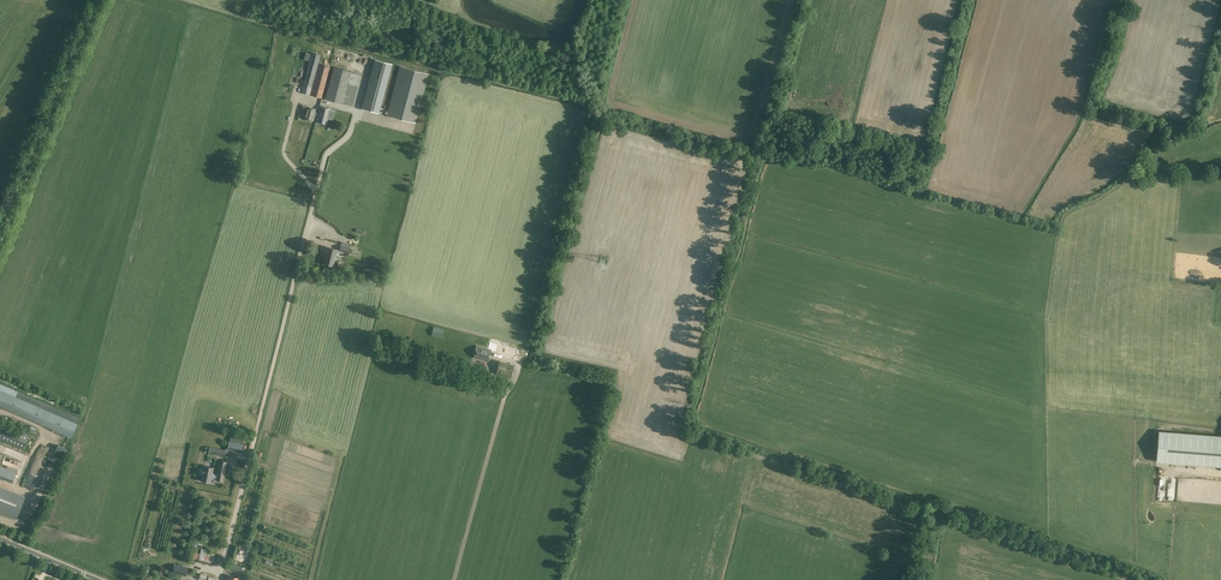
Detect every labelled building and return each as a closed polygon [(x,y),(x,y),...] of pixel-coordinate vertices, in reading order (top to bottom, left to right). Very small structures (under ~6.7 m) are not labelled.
[(312,52),(301,92),(310,95),(319,63),(321,55),(312,52)] [(393,64),(375,59),(361,108),(380,113),(393,64)] [(319,63),(310,95),(322,98),(330,66),(319,63)] [(428,73),(401,66),(388,115),(416,122),(428,73)] [(348,83),(358,86),(361,74),(334,67),(325,99),(343,103),(348,83)] [(352,106),(358,86),(348,83),(343,103),(352,106)] [(303,105),(301,114),(304,115),(303,118),(306,119),(307,120),(309,121),(310,120),(314,121),(315,117),(317,117),(318,112),(316,112),(317,109),(316,108),(303,105)] [(318,112),(317,117),(316,121),(327,123),(331,108),(320,106),(318,112)] [(341,245),(339,251),(349,253),(350,247),(341,245)] [(325,259),(324,264),(333,266),(338,249),(328,246),(324,258),(325,259)] [(434,326),(433,329),(431,336),(442,339),(444,329),(434,326)] [(491,350),(477,346),(474,358),(488,361),(491,350)] [(499,360),(496,374),(501,375),(504,362),(499,360)] [(71,438),(80,418),(0,383),(0,406),(71,438)] [(22,448),(28,434),(0,422),(0,439),(22,448)] [(1166,429),(1163,458),(1220,463),(1220,433),(1166,429)] [(49,449),(54,452),(59,441),(54,439),(49,449)] [(243,444),(229,441),(228,449),(242,452),(243,444)] [(234,466),(242,466),(242,455),(234,454),(234,466)] [(200,470),(199,474),(202,475),(201,480),(211,482),(211,478),(216,479),(216,480),(223,481),(227,461),(220,460),(217,474),(212,473),(213,468),(204,466),(204,468),(201,467),(200,470)] [(10,480),(10,477),(13,478),(16,470),(0,465),(0,477),(10,480)] [(29,470),(25,485),(32,486),(35,471),(29,470)] [(16,519),(26,496),(0,486),(0,513),(16,519)] [(236,565),(229,563),(228,569),(232,570),(235,570),(240,572),(241,567),(236,565)] [(174,564),(172,572),(186,576),(189,567),(174,564)] [(199,577),(206,579),(213,579),(214,577),(202,571),(199,577)]
